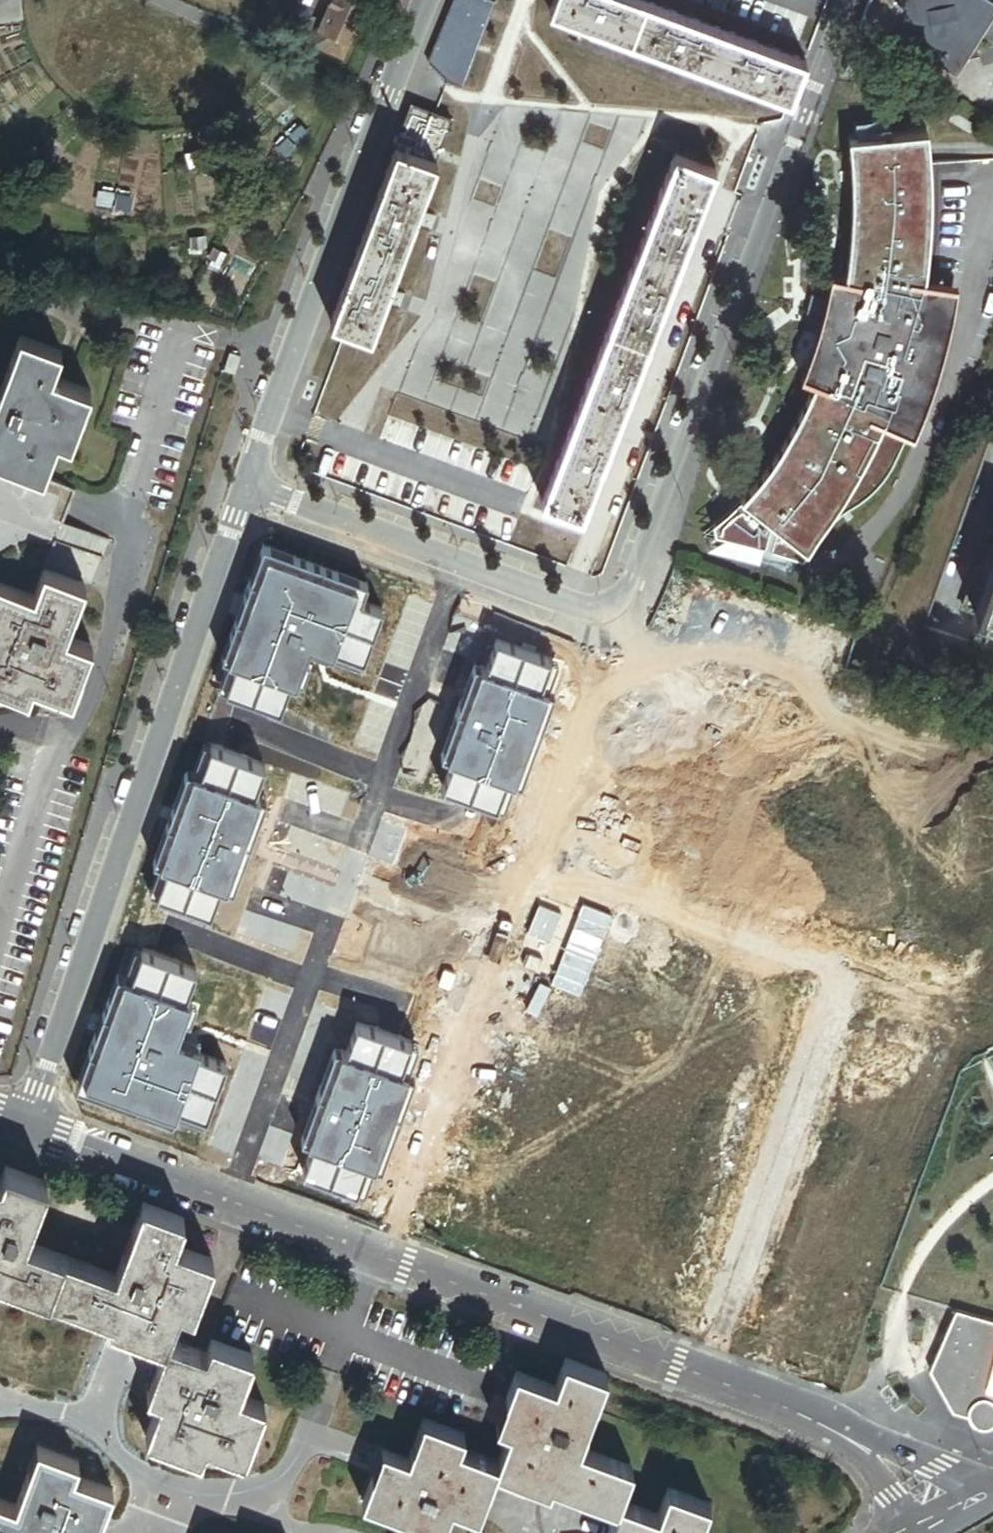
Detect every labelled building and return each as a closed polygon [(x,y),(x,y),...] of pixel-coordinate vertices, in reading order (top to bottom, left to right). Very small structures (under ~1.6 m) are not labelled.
[(369,0),(333,0),(312,48),(343,61),(369,0)] [(496,1),(492,0),(452,0),(428,64),(449,85),(463,90),(496,1)] [(551,11),(790,100),(805,60),(644,0),(554,0),(551,11)] [(979,0),(869,0),(857,32),(881,46),(885,37),(960,81),(992,20),(992,8),(979,0)] [(413,106),(400,141),(439,155),(452,120),(413,106)] [(927,418),(937,380),(943,351),(948,316),(943,316),(919,312),(922,301),(924,289),(928,270),(933,224),(935,182),(933,137),(851,143),(852,169),(850,231),(847,254),(842,280),(837,279),(834,298),(827,327),(818,358),(810,379),(815,381),(810,396),(800,419),(784,450),(771,470),(756,489),(736,512),(717,529),(719,540),(726,542),(756,550),(760,552),(767,554),(808,567),(819,548),(830,533),(841,522),(874,497),(886,483),(896,471),(910,447),(917,432),(922,417),(927,418)] [(371,337),(439,155),(400,141),(332,323),(371,337)] [(673,155),(541,502),(583,518),(713,170),(673,155)] [(945,304),(935,290),(924,289),(922,301),(919,312),(943,316),(945,304)] [(42,481),(56,442),(69,447),(89,393),(50,378),(60,352),(19,337),(0,389),(0,466),(42,481)] [(233,378),(239,360),(228,357),(222,374),(233,378)] [(992,450),(992,419),(975,412),(893,625),(921,636),(992,450)] [(72,493),(42,481),(0,466),(0,584),(35,597),(44,572),(72,493)] [(578,517),(563,512),(561,516),(576,522),(578,517)] [(992,559),(992,525),(958,616),(969,620),(992,559)] [(760,552),(756,550),(726,542),(710,554),(762,570),(767,554),(760,552)] [(969,620),(992,629),(992,559),(969,620)] [(29,699),(33,686),(72,701),(92,648),(65,638),(84,587),(45,572),(44,572),(35,597),(0,584),(0,688),(29,699)] [(64,1260),(26,1246),(48,1187),(7,1172),(2,1184),(0,1183),(0,1282),(8,1285),(49,1300),(64,1260)] [(185,1221),(144,1206),(117,1280),(64,1260),(49,1300),(100,1319),(115,1324),(112,1331),(166,1351),(169,1342),(181,1311),(193,1315),(213,1262),(175,1248),(185,1221)] [(8,1285),(0,1282),(0,1307),(8,1285)] [(955,1310),(928,1369),(950,1409),(966,1414),(966,1418),(970,1422),(976,1424),(981,1425),(986,1423),(989,1421),(991,1419),(992,1417),(992,1416),(992,1321),(955,1310)] [(29,1476),(38,1451),(79,1466),(74,1480),(113,1494),(98,1532),(399,1532),(403,1521),(365,1507),(385,1453),(264,1409),(245,1462),(204,1447),(199,1460),(147,1441),(162,1401),(149,1396),(161,1364),(166,1351),(112,1331),(115,1324),(100,1319),(69,1406),(0,1381),(0,1466),(29,1476)] [(208,1356),(169,1342),(166,1351),(161,1364),(149,1396),(162,1401),(147,1441),(199,1460),(204,1447),(245,1462),(264,1409),(238,1399),(252,1360),(212,1345),(208,1356)] [(608,1377),(568,1363),(558,1389),(519,1375),(499,1429),(512,1434),(500,1465),(497,1474),(549,1493),(552,1485),(618,1510),(620,1503),(632,1469),(581,1450),(608,1377)] [(500,1465),(459,1450),(464,1437),(425,1422),(410,1462),(385,1453),(365,1507),(403,1521),(399,1532),(445,1532),(453,1510),(480,1519),(488,1498),(497,1474),(500,1465)] [(113,1494),(74,1480),(79,1466),(38,1451),(29,1476),(16,1510),(0,1504),(0,1532),(98,1532),(113,1494)] [(618,1510),(609,1532),(699,1532),(709,1507),(669,1493),(660,1518),(620,1503),(618,1510)]
